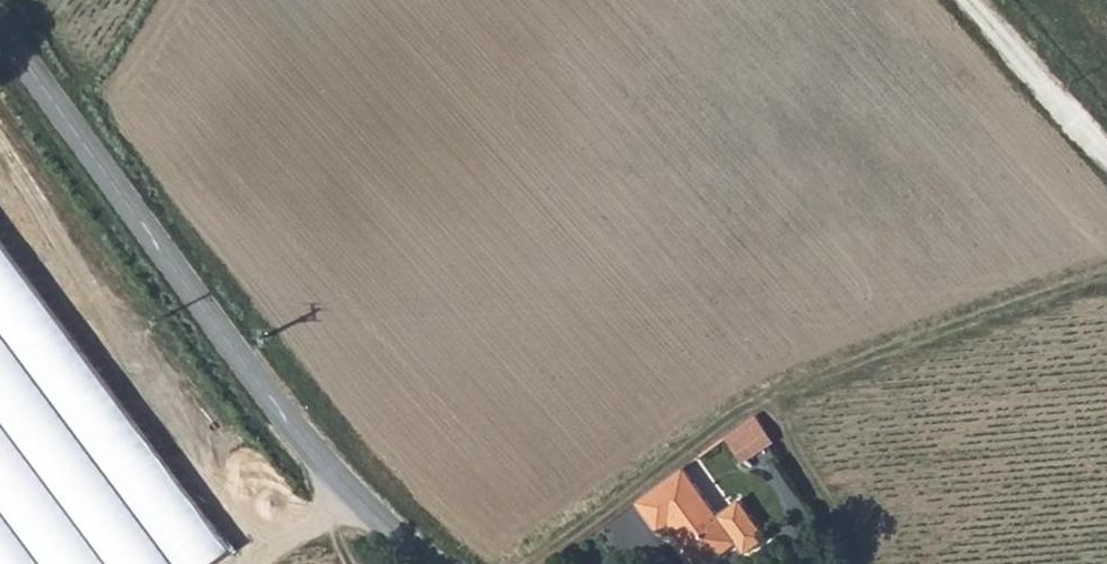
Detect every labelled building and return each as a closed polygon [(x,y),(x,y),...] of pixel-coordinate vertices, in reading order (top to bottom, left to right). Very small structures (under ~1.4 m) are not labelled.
[(233,548),(0,235),(0,563),(211,563),(233,548)] [(730,436),(748,463),(782,441),(764,414),(730,436)] [(764,539),(736,500),(716,516),(681,470),(637,503),(660,535),(671,527),(700,563),(709,563),(734,544),(743,555),(764,539)]
